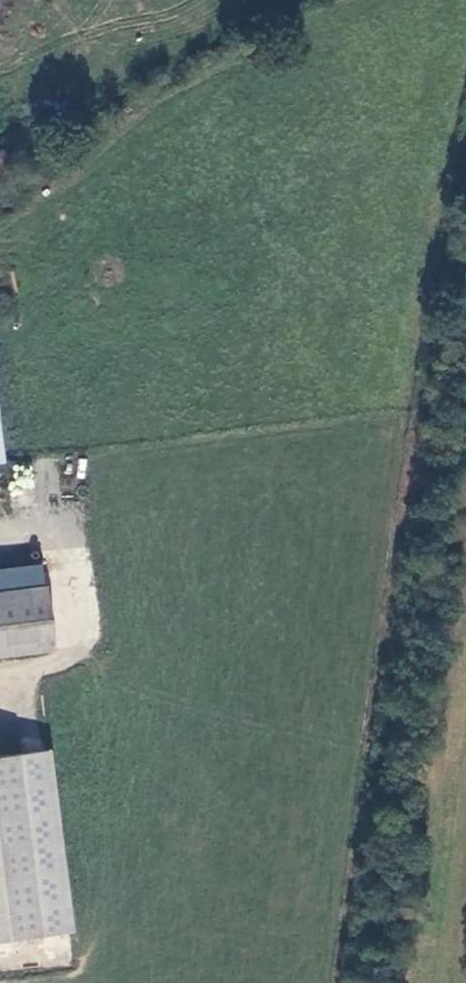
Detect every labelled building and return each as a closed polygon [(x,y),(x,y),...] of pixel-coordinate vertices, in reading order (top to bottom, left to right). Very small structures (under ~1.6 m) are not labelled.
[(11,169),(6,153),(0,155),(0,173),(11,169)] [(0,590),(0,652),(50,646),(42,585),(0,590)] [(73,934),(54,751),(0,756),(0,942),(73,934)]
